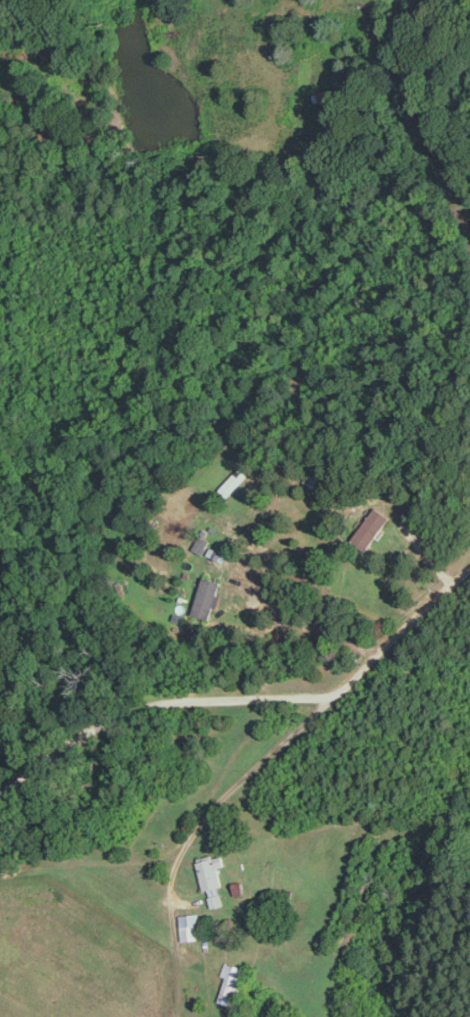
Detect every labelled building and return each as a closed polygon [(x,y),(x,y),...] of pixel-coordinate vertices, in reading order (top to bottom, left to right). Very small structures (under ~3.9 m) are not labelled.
[(351,539),(366,550),(391,517),(376,506),(351,539)] [(202,553),(210,539),(200,534),(193,548),(202,553)] [(223,581),(205,576),(193,613),(211,619),(223,581)] [(197,862),(205,891),(208,891),(213,908),(225,905),(220,888),(225,886),(219,867),(227,865),(225,855),(197,862)] [(178,915),(182,941),(200,938),(196,913),(178,915)] [(220,975),(225,976),(218,1001),(234,1005),(245,966),(225,960),(220,975)]
